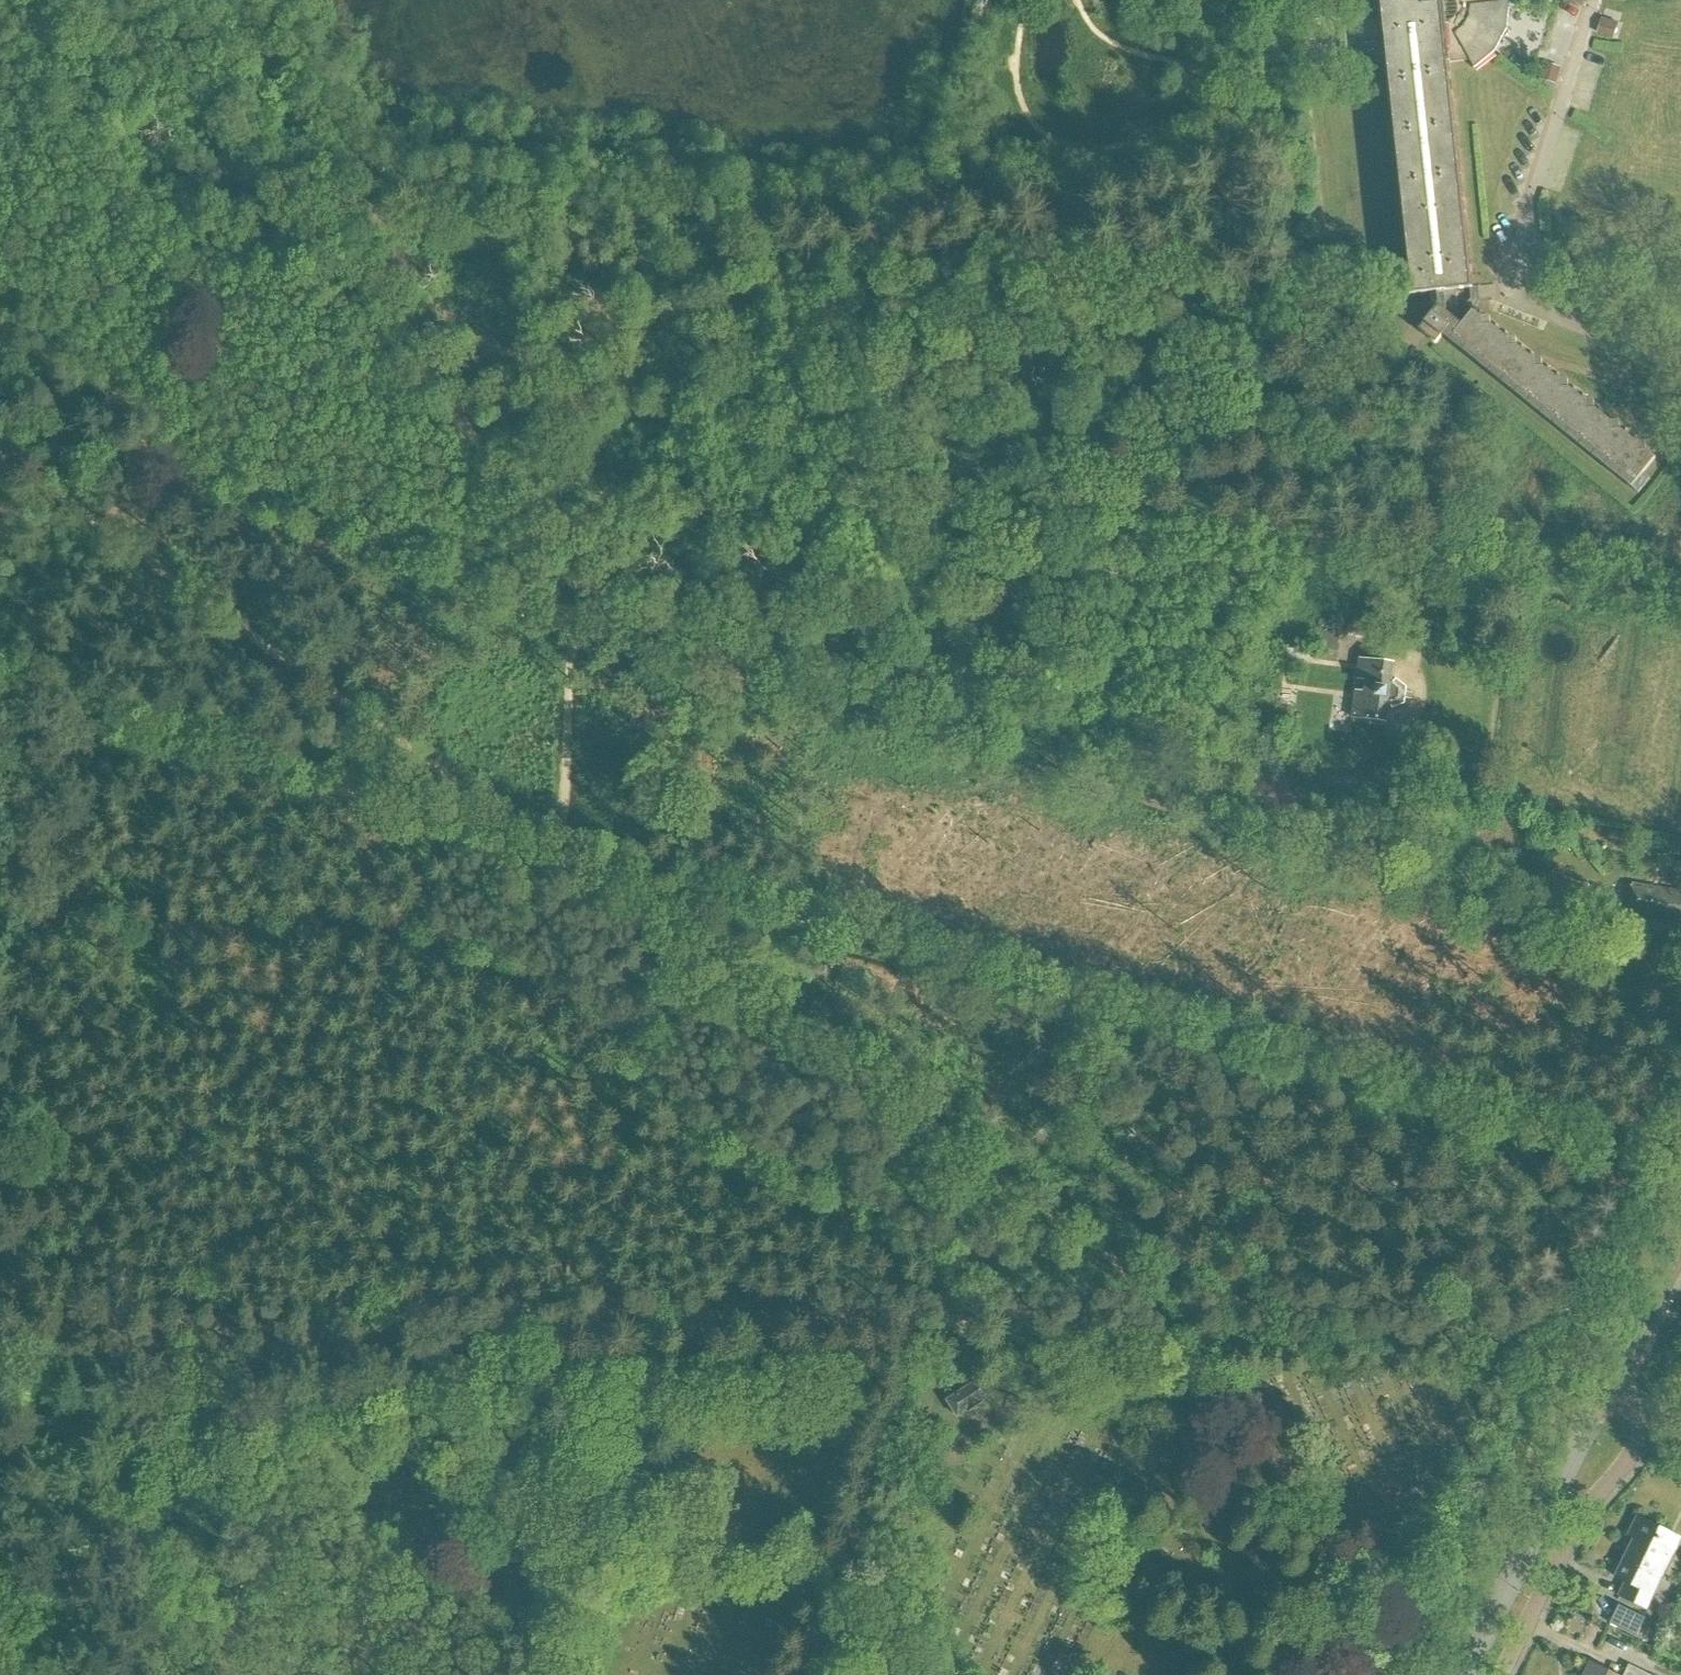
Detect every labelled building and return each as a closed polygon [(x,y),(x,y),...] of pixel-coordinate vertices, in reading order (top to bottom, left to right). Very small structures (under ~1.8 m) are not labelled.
[(1409,295),(1436,292),(1437,306),(1418,330),(1435,344),(1442,335),(1631,488),(1655,458),(1472,310),(1468,315),(1457,307),(1456,290),(1472,288),(1448,63),(1469,61),(1473,69),(1475,68),(1495,52),(1507,28),(1509,1),(1497,3),(1496,0),(1377,0),(1409,295)] [(1613,38),(1618,22),(1602,17),(1597,33),(1613,38)] [(1544,62),(1538,78),(1555,83),(1560,67),(1544,62)] [(1393,683),(1391,683),(1393,664),(1360,660),(1358,680),(1366,681),(1365,692),(1356,691),(1353,718),(1386,722),(1389,704),(1390,704),(1390,703),(1399,700),(1400,689),(1393,684),(1393,683)] [(1586,890),(1557,880),(1551,898),(1580,907),(1586,890)] [(1632,884),(1627,915),(1680,924),(1680,920),(1680,892),(1632,884)] [(946,1401),(957,1419),(969,1412),(970,1413),(984,1404),(983,1403),(993,1397),(982,1379),(946,1401)] [(1615,1577),(1626,1583),(1619,1597),(1645,1609),(1680,1539),(1638,1517),(1628,1536),(1634,1539),(1615,1577)] [(1643,1617),(1619,1605),(1611,1620),(1635,1632),(1643,1617)] [(1590,1663),(1584,1674),(1614,1674),(1590,1663)]
